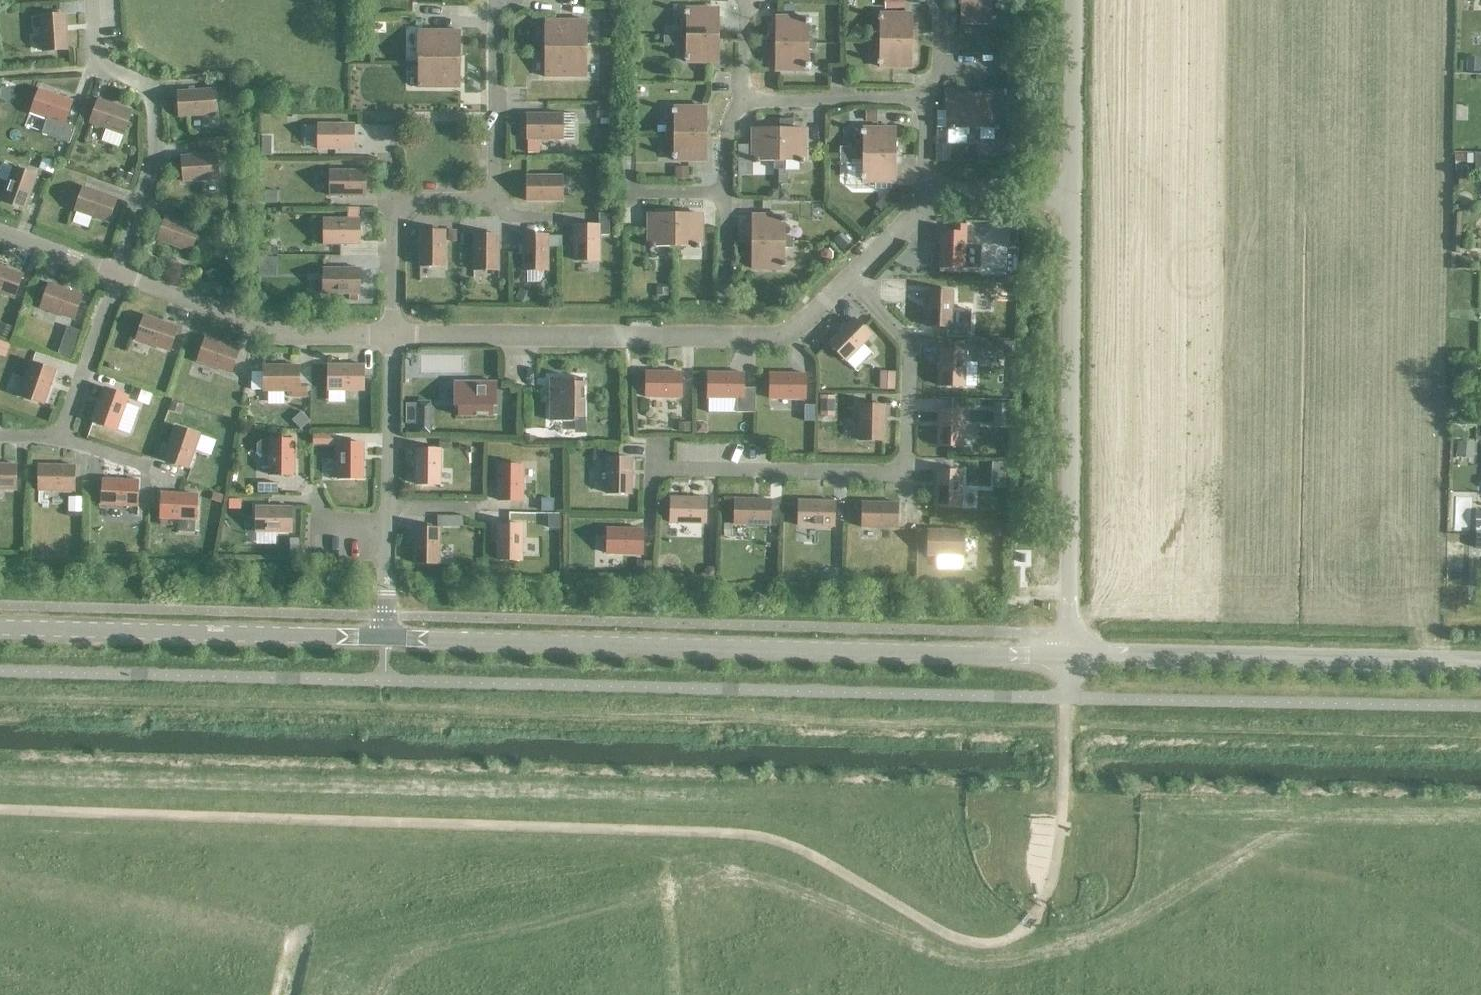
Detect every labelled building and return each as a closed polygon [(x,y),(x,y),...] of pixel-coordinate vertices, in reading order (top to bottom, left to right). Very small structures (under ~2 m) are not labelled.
[(961,24),(992,24),(992,22),(995,22),(995,18),(992,18),(993,3),(1001,3),(1001,0),(961,0),(961,24)] [(612,10),(604,10),(604,21),(612,21),(612,10)] [(677,36),(718,37),(718,10),(686,10),(686,12),(683,12),(683,16),(686,16),(686,31),(678,31),(677,36)] [(40,18),(31,18),(32,28),(41,28),(42,52),(68,50),(65,15),(40,17),(40,18)] [(871,36),(871,41),(911,42),(911,15),(879,15),(879,17),(877,17),(877,21),(879,21),(879,36),(871,36)] [(775,18),(775,45),(815,45),(816,39),(807,39),(807,25),(810,25),(810,21),(807,21),(807,18),(775,18)] [(544,21),(544,54),(565,54),(565,45),(586,45),(587,21),(544,21)] [(417,32),(417,65),(439,65),(439,55),(460,55),(460,32),(417,32)] [(677,36),(663,36),(663,46),(673,46),(673,42),(677,42),(677,36)] [(718,37),(677,36),(677,42),(686,42),(686,57),(683,57),(683,60),(686,61),(686,63),(718,63),(718,37)] [(911,42),(871,41),(871,47),(879,47),(879,62),(876,62),(876,65),(879,66),(879,68),(911,68),(911,42)] [(565,54),(544,54),(544,78),(586,78),(586,45),(565,45),(565,54)] [(815,45),(775,45),(775,72),(807,72),(807,69),(809,69),(809,65),(807,65),(807,51),(815,51),(815,45)] [(439,65),(417,65),(417,88),(460,88),(460,55),(439,55),(439,65)] [(1008,60),(998,60),(998,69),(1008,69),(1008,60)] [(1465,60),(1464,74),(1479,75),(1480,61),(1465,60)] [(0,93),(0,101),(8,104),(14,87),(3,83),(0,93)] [(39,90),(31,114),(47,120),(42,134),(41,136),(68,146),(74,129),(64,125),(72,102),(39,90)] [(177,92),(179,117),(214,115),(213,90),(177,92)] [(612,90),(600,90),(600,102),(612,102),(612,90)] [(973,137),(974,97),(947,97),(947,128),(949,128),(949,131),(953,131),(953,128),(968,129),(968,137),(973,137)] [(1000,97),(974,97),(973,137),(979,137),(979,129),(994,129),(994,131),(997,131),(997,129),(1000,129),(1000,97)] [(102,142),(118,148),(123,136),(131,112),(98,100),(90,124),(106,130),(102,142)] [(611,108),(596,107),(596,120),(612,120),(611,108)] [(665,135),(705,135),(705,108),(674,108),(674,111),(671,111),(671,115),(673,115),(673,129),(665,129),(665,133),(665,135)] [(877,110),(866,110),(866,123),(877,123),(877,110)] [(562,115),(527,115),(527,140),(527,154),(539,154),(539,140),(562,140),(562,115)] [(792,120),(779,120),(779,130),(779,170),(778,170),(778,174),(778,185),(787,185),(787,174),(784,174),(784,170),(784,162),(799,162),(799,164),(803,164),(803,162),(805,162),(806,130),(792,130),(792,120)] [(318,125),(318,150),(353,150),(353,125),(318,125)] [(779,170),(779,130),(752,129),(752,161),(754,161),(754,164),(758,164),(758,162),(773,162),(773,170),(778,170),(779,170)] [(854,150),(854,156),(894,156),(895,129),(863,129),(863,132),(860,132),(860,136),(863,136),(862,150),(854,150)] [(705,135),(665,135),(665,140),(673,140),(673,155),(671,155),(671,159),(673,159),(673,162),(705,162),(705,135)] [(938,146),(936,146),(936,158),(939,162),(949,162),(949,159),(949,146),(938,146)] [(850,148),(839,148),(839,156),(850,156),(850,148)] [(181,157),(183,182),(218,180),(217,155),(181,157)] [(850,156),(839,156),(839,164),(850,164),(850,156)] [(894,156),(854,156),(854,161),(862,161),(862,176),(860,176),(860,180),(862,180),(862,183),(894,183),(894,156)] [(42,160),(37,171),(51,176),(55,165),(42,160)] [(1,201),(25,209),(37,176),(13,168),(1,201)] [(688,168),(675,168),(675,180),(688,180),(688,168)] [(330,171),(330,197),(365,197),(365,171),(330,171)] [(116,172),(112,183),(128,188),(132,178),(116,172)] [(527,177),(526,202),(562,202),(562,177),(527,177)] [(116,199),(83,188),(75,211),(108,223),(116,199)] [(276,192),(264,191),(264,205),(276,205),(276,192)] [(771,192),(766,197),(766,203),(777,203),(777,192),(771,192)] [(783,193),(778,193),(778,203),(788,204),(788,198),(783,193)] [(885,198),(874,208),(881,215),(892,205),(885,198)] [(359,245),(359,210),(346,210),(346,220),(323,220),(323,245),(359,245)] [(574,226),(574,261),(599,261),(599,236),(609,236),(609,214),(598,214),(598,226),(574,226)] [(674,255),(674,215),(648,215),(648,247),(650,247),(650,249),(654,249),(654,247),(669,247),(669,255),(674,255)] [(674,215),(674,255),(680,255),(680,247),(695,247),(695,249),(699,249),(699,247),(701,247),(701,215),(674,215)] [(752,216),(751,243),(792,243),(792,238),(783,238),(783,223),(786,223),(786,219),(783,219),(783,216),(752,216)] [(199,229),(166,217),(157,241),(190,253),(199,229)] [(940,233),(939,268),(964,269),(980,270),(980,246),(965,245),(965,234),(966,226),(954,226),(954,233),(940,233)] [(1008,226),(1007,249),(1017,249),(1017,226),(1008,226)] [(419,267),(445,267),(445,232),(420,232),(419,267)] [(468,236),(460,236),(460,247),(469,247),(468,236)] [(473,236),(473,271),(498,271),(498,236),(473,236)] [(548,236),(522,236),(522,271),(548,271),(548,248),(561,248),(561,237),(548,237),(548,236)] [(840,236),(833,243),(841,253),(849,246),(840,236)] [(792,243),(751,243),(751,270),(783,270),(783,267),(786,267),(786,264),(783,264),(783,249),(792,249),(792,243)] [(266,248),(266,256),(277,256),(277,248),(266,248)] [(824,251),(820,254),(820,259),(823,262),(828,262),(831,259),(831,255),(828,251),(824,251)] [(22,275),(0,267),(0,294),(14,299),(22,275)] [(359,295),(359,269),(323,269),(323,294),(349,295),(352,295),(357,295),(359,295)] [(49,285),(40,308),(73,320),(82,296),(49,285)] [(521,289),(516,300),(523,303),(531,301),(533,295),(521,289)] [(667,291),(656,291),(655,302),(667,302),(667,291)] [(927,292),(926,328),(969,329),(970,307),(952,306),(952,293),(927,292)] [(144,316),(136,340),(169,352),(177,328),(144,316)] [(827,344),(845,362),(870,337),(852,319),(827,344)] [(0,325),(0,335),(8,339),(12,328),(1,324),(0,325)] [(952,328),(952,339),(972,340),(972,329),(952,328)] [(206,338),(197,362),(230,374),(239,350),(206,338)] [(62,340),(57,354),(70,358),(74,345),(62,340)] [(1002,343),(979,342),(979,358),(1002,359),(1002,343)] [(4,360),(9,347),(0,344),(0,359),(4,360)] [(940,351),(939,387),(976,388),(977,364),(965,364),(965,352),(940,351)] [(31,363),(20,396),(43,405),(55,371),(31,363)] [(299,385),(299,366),(263,366),(263,374),(251,374),(252,390),(263,390),(263,392),(292,392),(292,398),(306,398),(306,385),(299,385)] [(328,366),(328,391),(363,391),(363,366),(328,366)] [(646,373),(645,398),(681,399),(681,373),(646,373)] [(707,374),(707,399),(734,399),(734,413),(754,413),(755,389),(743,388),(743,374),(707,374)] [(769,374),(769,400),(804,400),(805,375),(769,374)] [(879,374),(878,393),(894,393),(895,376),(879,374)] [(550,422),(572,422),(574,422),(574,418),(583,418),(584,379),(550,379),(550,422)] [(457,407),(457,417),(496,417),(496,415),(493,415),(493,407),(496,407),(496,383),(454,383),(454,407),(457,407)] [(104,389),(92,422),(116,430),(128,397),(104,389)] [(141,391),(137,402),(148,406),(152,395),(141,391)] [(834,399),(819,399),(819,420),(834,420),(834,399)] [(172,403),(169,412),(179,415),(182,406),(172,403)] [(413,404),(404,404),(404,424),(413,424),(413,434),(430,435),(430,418),(413,418),(413,404)] [(884,406),(859,406),(858,441),(883,442),(884,406)] [(1007,407),(994,407),(993,431),(1006,431),(1007,407)] [(813,408),(802,408),(802,421),(813,421),(813,408)] [(938,411),(937,447),(962,447),(963,412),(938,411)] [(302,416),(292,425),(298,431),(308,423),(302,416)] [(678,425),(677,435),(689,435),(690,426),(678,425)] [(702,425),(695,425),(695,436),(706,436),(706,430),(702,425)] [(175,427),(164,460),(187,469),(199,436),(175,427)] [(334,436),(312,436),(312,445),(334,445),(334,436)] [(536,438),(525,438),(525,447),(536,447),(536,438)] [(269,441),(261,440),(257,446),(256,452),(261,457),(269,457),(268,476),(294,476),(294,440),(269,440),(269,441)] [(448,442),(439,441),(439,450),(448,450),(448,442)] [(338,444),(338,479),(363,479),(363,444),(338,444)] [(1455,445),(1454,461),(1472,462),(1472,446),(1455,445)] [(415,450),(414,485),(440,485),(440,450),(439,450),(415,450)] [(601,451),(592,451),(592,464),(601,464),(601,451)] [(606,459),(605,494),(631,495),(631,459),(606,459)] [(1005,463),(992,463),(991,476),(1005,476),(1005,463)] [(15,491),(16,465),(0,465),(0,490),(15,491)] [(39,466),(39,491),(74,492),(74,466),(39,466)] [(497,466),(497,501),(522,501),(523,466),(497,466)] [(936,471),(935,507),(960,507),(961,472),(936,471)] [(103,480),(101,505),(137,507),(138,482),(103,480)] [(276,486),(256,486),(256,495),(276,495),(276,486)] [(214,493),(211,501),(221,504),(223,497),(214,493)] [(160,519),(160,524),(169,525),(169,519),(195,521),(197,495),(161,494),(160,519)] [(67,498),(67,513),(82,513),(82,498),(67,498)] [(670,498),(670,523),(705,524),(705,499),(670,498)] [(228,500),(228,510),(240,510),(240,501),(228,500)] [(554,500),(541,500),(541,513),(554,514),(554,500)] [(734,500),(734,525),(769,526),(770,501),(734,500)] [(798,501),(798,527),(833,528),(834,502),(798,501)] [(897,504),(862,503),(861,528),(896,529),(897,504)] [(256,507),(256,533),(291,533),(291,508),(256,507)] [(447,517),(438,517),(438,527),(447,527),(447,517)] [(558,517),(543,517),(543,531),(558,531),(558,517)] [(497,525),(496,560),(522,561),(522,525),(497,525)] [(731,525),(723,525),(723,538),(731,537),(731,525)] [(1003,525),(992,526),(992,533),(996,536),(1004,536),(1003,525)] [(414,529),(413,564),(439,564),(439,529),(414,529)] [(642,530),(607,529),(606,555),(642,555),(642,530)] [(928,531),(927,556),(962,557),(963,532),(928,531)] [(299,539),(290,539),(290,558),(298,558),(299,539)] [(650,565),(636,565),(635,579),(650,579),(650,565)] [(706,567),(703,571),(703,576),(706,579),(709,579),(712,579),(715,576),(715,571),(712,567),(706,567)] [(818,569),(818,580),(818,581),(840,582),(840,580),(841,570),(818,569)]
